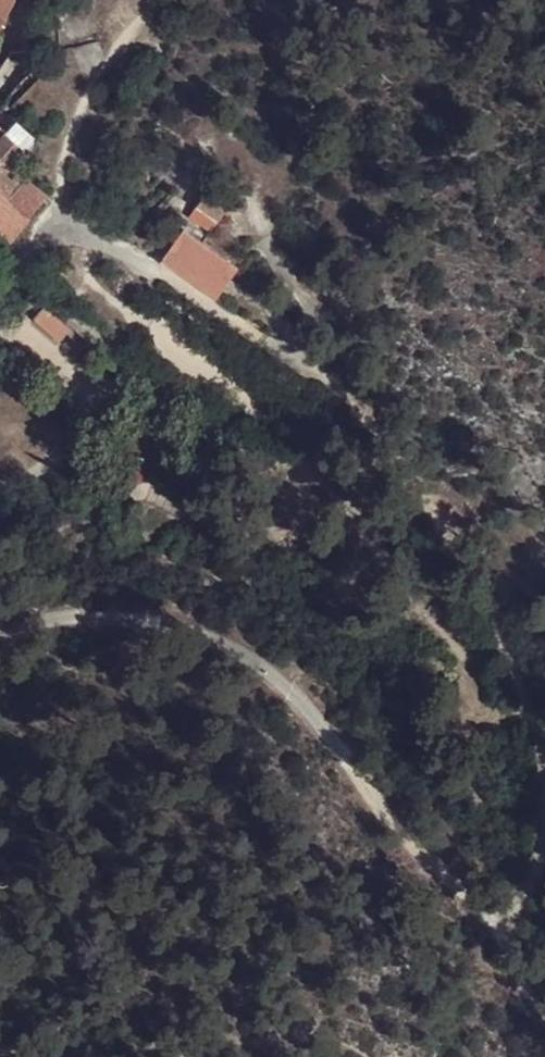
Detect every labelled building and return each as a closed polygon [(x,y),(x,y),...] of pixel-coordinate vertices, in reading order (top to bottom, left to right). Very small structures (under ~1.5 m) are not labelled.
[(15,0),(0,0),(0,29),(15,0)] [(3,164),(19,149),(2,132),(0,134),(0,161),(3,164)] [(18,218),(37,198),(15,178),(0,194),(0,198),(18,218)] [(235,193),(215,178),(197,202),(209,210),(201,221),(211,228),(218,217),(224,209),(228,212),(234,204),(230,201),(235,193)] [(18,218),(0,198),(0,237),(18,218)] [(239,263),(184,225),(162,257),(217,295),(223,286),(239,263)] [(72,326),(47,304),(35,318),(59,340),(72,326)]
